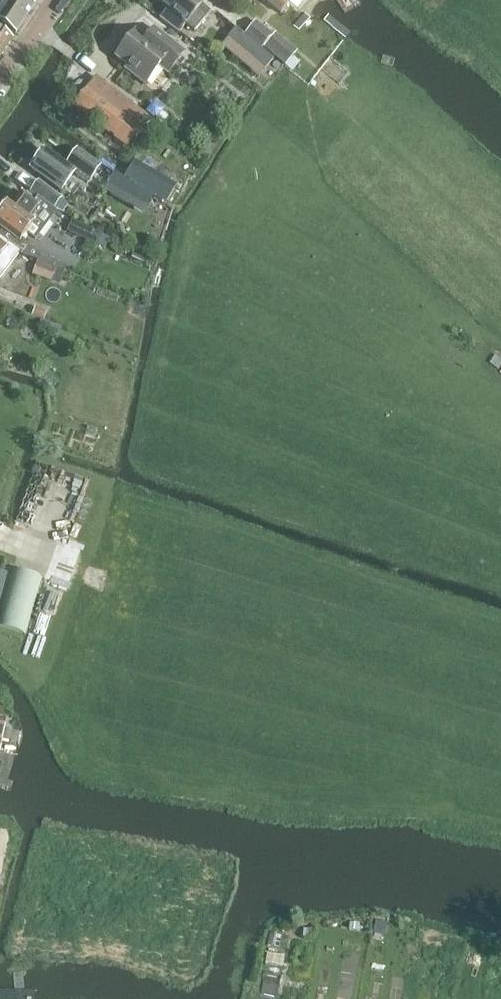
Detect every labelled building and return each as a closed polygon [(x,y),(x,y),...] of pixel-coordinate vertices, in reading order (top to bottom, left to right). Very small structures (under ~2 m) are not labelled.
[(15,35),(34,5),(26,0),(0,0),(0,25),(15,35)] [(193,0),(159,0),(157,1),(166,9),(158,18),(177,33),(184,24),(193,31),(203,18),(194,11),(199,5),(193,0)] [(279,15),(289,3),(285,0),(261,0),(279,15)] [(257,23),(245,36),(257,47),(261,48),(263,46),(286,65),(298,50),(275,32),(273,35),(257,23)] [(114,58),(126,67),(124,69),(144,84),(158,66),(167,73),(183,52),(153,29),(144,40),(134,32),(114,58)] [(257,47),(245,36),(235,29),(227,38),(263,68),(272,58),(264,49),(261,48),(257,47)] [(13,38),(0,30),(0,58),(13,38)] [(150,121),(130,106),(95,78),(73,107),(127,150),(150,121)] [(156,119),(162,110),(154,103),(147,112),(156,119)] [(29,170),(61,192),(73,175),(86,185),(99,168),(77,151),(65,167),(43,151),(29,170)] [(30,192),(31,192),(52,210),(60,199),(39,182),(30,192)] [(20,244),(28,234),(37,241),(57,215),(41,202),(37,207),(26,199),(25,201),(16,194),(8,204),(10,206),(4,213),(0,213),(0,229),(20,244)] [(73,221),(68,232),(83,239),(88,228),(73,221)] [(19,253),(0,238),(0,276),(19,253)] [(28,244),(21,253),(38,259),(41,254),(28,244)] [(41,255),(39,261),(56,268),(64,270),(66,265),(41,255)] [(39,261),(37,260),(32,274),(51,281),(56,268),(39,261)] [(34,308),(31,316),(40,319),(43,320),(45,312),(34,308)] [(58,331),(60,326),(43,320),(40,319),(38,324),(58,331)] [(42,380),(45,371),(36,367),(33,376),(42,380)] [(24,498),(17,521),(25,524),(33,501),(24,498)] [(34,502),(27,525),(36,528),(43,505),(34,502)] [(26,632),(42,575),(15,568),(0,621),(0,625),(26,632)] [(350,923),(349,930),(359,931),(360,924),(350,923)] [(283,967),(285,957),(268,954),(266,965),(283,967)]
